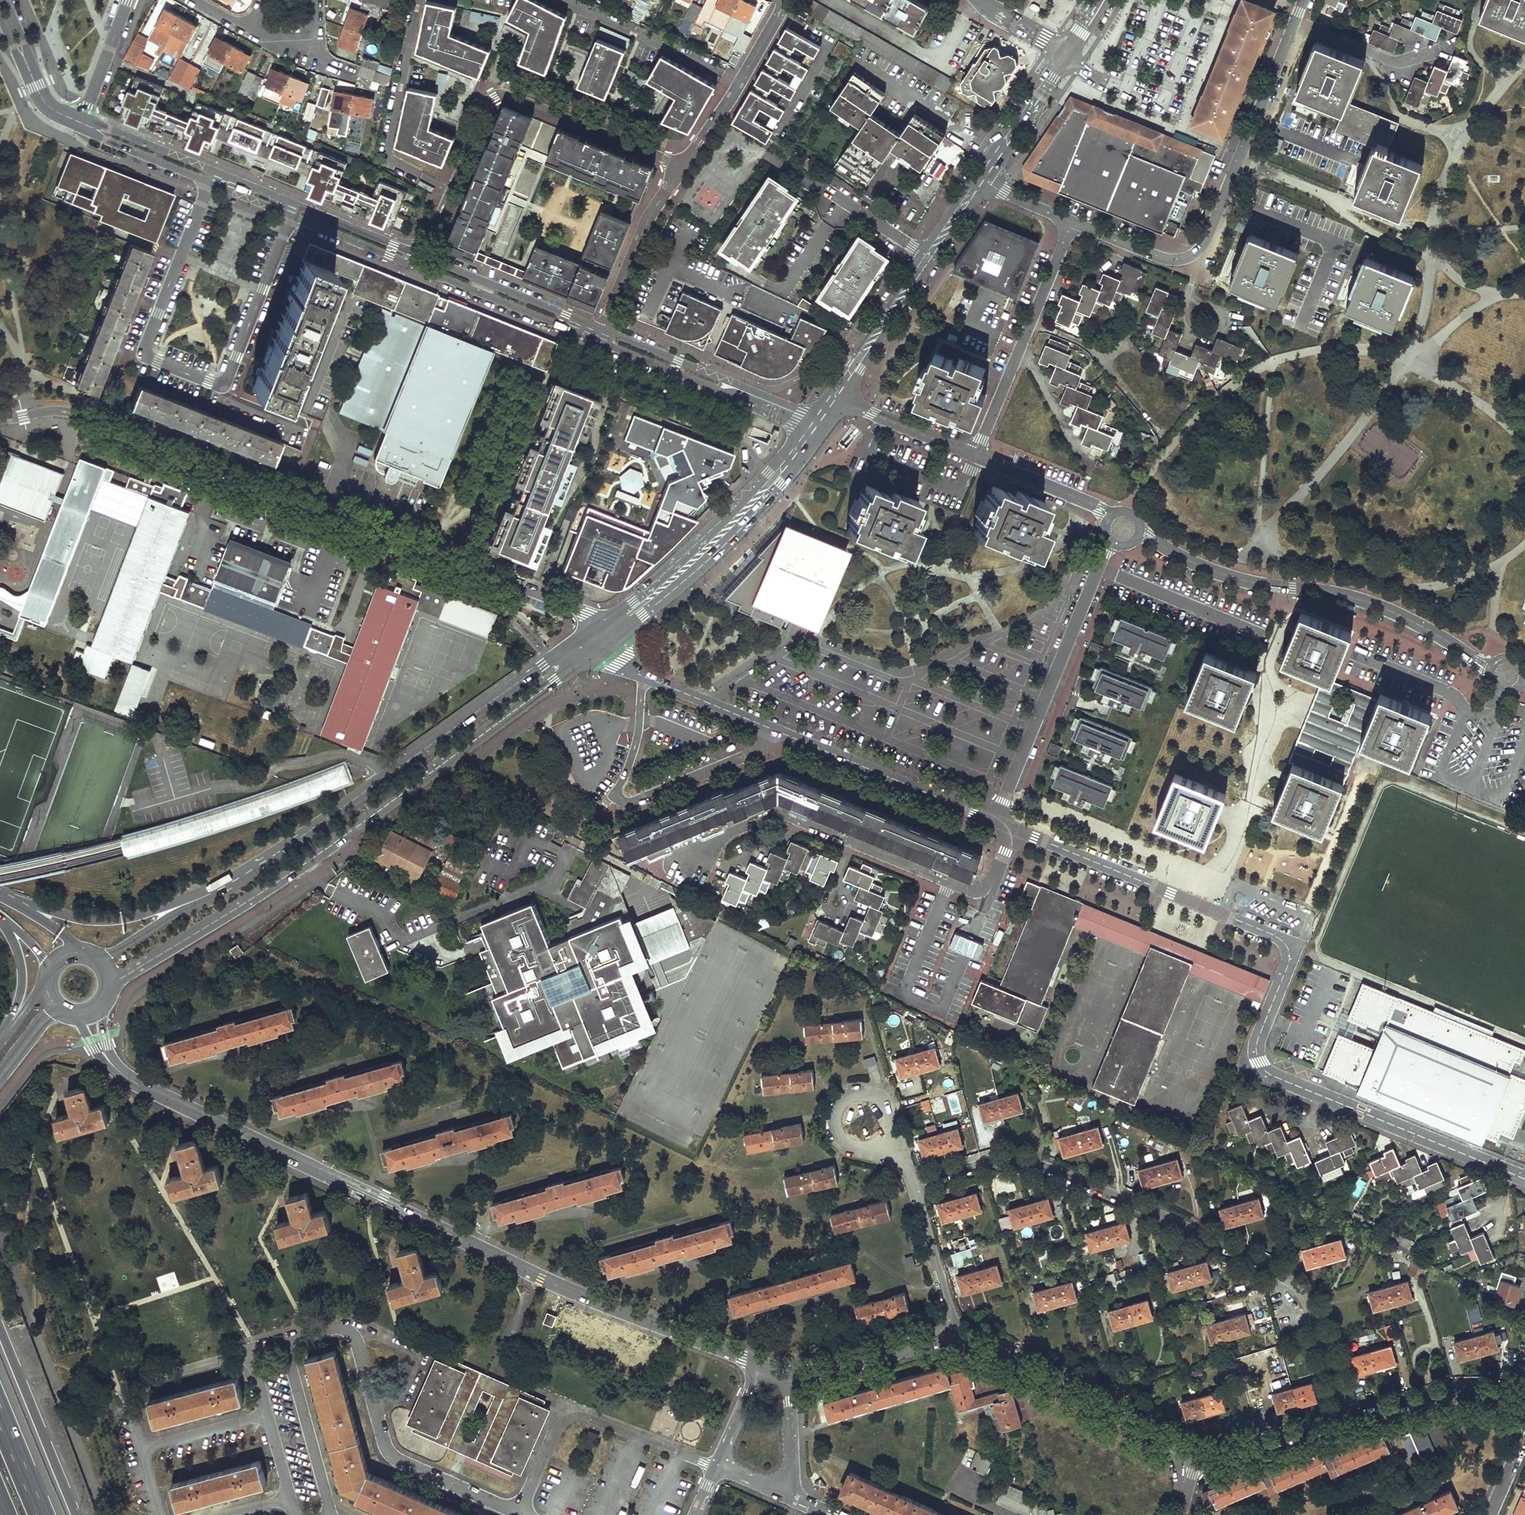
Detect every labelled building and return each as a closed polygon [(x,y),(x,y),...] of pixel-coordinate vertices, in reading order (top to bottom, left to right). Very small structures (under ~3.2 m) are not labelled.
[(546,73),(566,13),(537,0),(516,0),(506,18),(529,30),(519,62),(546,73)] [(647,1),(644,8),(653,13),(658,0),(645,0),(647,1)] [(732,14),(739,0),(718,0),(716,6),(732,14)] [(748,22),(756,5),(744,0),(739,0),(732,14),(748,22)] [(914,0),(856,0),(914,33),(929,8),(914,0)] [(1278,13),(1245,0),(1243,0),(1237,13),(1235,12),(1228,29),(1230,30),(1206,89),(1204,94),(1203,93),(1196,111),(1197,111),(1192,125),(1227,139),(1278,13)] [(1479,18),(1524,37),(1524,0),(1487,0),(1479,18)] [(380,6),(363,1),(360,11),(350,9),(345,26),(363,32),(368,14),(376,17),(380,6)] [(416,51),(479,77),(490,50),(450,34),(455,7),(427,2),(416,51)] [(806,13),(944,92),(950,80),(812,2),(806,13)] [(694,23),(702,7),(693,3),(685,18),(694,23)] [(1362,25),(1356,39),(1363,42),(1364,41),(1393,53),(1398,41),(1413,47),(1418,36),(1434,42),(1439,30),(1455,36),(1462,20),(1451,16),(1453,9),(1439,4),(1434,16),(1423,11),(1421,19),(1416,17),(1413,23),(1401,19),(1398,26),(1393,24),(1391,30),(1381,26),(1378,32),(1373,30),(1370,37),(1366,35),(1369,28),(1362,25)] [(702,7),(694,23),(703,27),(710,11),(702,7)] [(181,17),(170,11),(168,15),(163,13),(151,34),(167,43),(181,17)] [(485,21),(497,24),(499,17),(487,14),(485,21)] [(167,44),(183,52),(197,26),(181,17),(167,43),(167,44)] [(363,32),(345,26),(339,45),(357,51),(363,32)] [(797,55),(810,62),(819,46),(785,28),(778,41),(792,49),(795,45),(800,48),(797,55)] [(736,43),(744,48),(753,33),(745,29),(736,43)] [(148,39),(164,48),(167,44),(167,43),(151,34),(148,39)] [(225,63),(234,47),(217,38),(208,53),(225,63)] [(576,85),(606,97),(625,50),(595,38),(576,85)] [(832,53),(845,62),(854,50),(840,41),(832,53)] [(1354,197),(1401,216),(1421,166),(1386,152),(1398,123),(1346,103),(1362,61),(1316,43),(1296,93),(1343,112),(1335,131),(1374,146),(1354,197)] [(183,52),(167,44),(164,48),(163,50),(179,59),(183,52)] [(982,105),(990,103),(1015,65),(1014,57),(997,45),(985,46),(977,57),(980,59),(976,63),(972,61),(958,82),(960,90),(982,105)] [(138,49),(131,46),(123,60),(130,63),(138,49)] [(234,47),(225,63),(242,72),(251,56),(234,47)] [(785,75),(798,83),(807,67),(773,48),(766,61),(780,69),(783,65),(789,69),(785,75)] [(186,72),(195,54),(186,49),(175,69),(184,73),(186,72)] [(195,54),(186,72),(195,77),(204,59),(195,54)] [(662,120),(689,132),(716,85),(662,54),(648,79),(676,96),(662,120)] [(1415,77),(1404,104),(1410,106),(1411,104),(1418,107),(1420,102),(1426,104),(1430,94),(1437,97),(1439,91),(1446,94),(1450,83),(1457,86),(1459,80),(1465,83),(1469,74),(1462,71),(1467,61),(1454,56),(1447,71),(1434,66),(1428,82),(1415,77)] [(361,67),(377,72),(380,63),(364,57),(361,67)] [(361,67),(358,75),(389,86),(390,77),(377,72),(361,67)] [(281,102),(291,76),(272,69),(261,97),(279,104),(281,102)] [(773,96),(786,103),(795,88),(762,69),(754,82),(769,90),(771,86),(777,89),(773,96)] [(644,78),(629,70),(625,77),(640,86),(644,78)] [(246,96),(256,74),(248,71),(239,93),(246,96)] [(436,80),(444,82),(446,73),(438,71),(436,80)] [(861,128),(834,167),(864,188),(892,149),(922,169),(946,135),(915,113),(900,134),(870,114),(885,93),(854,72),(830,107),(861,128)] [(256,74),(246,96),(255,99),(264,77),(256,74)] [(291,76),(281,102),(293,107),(297,98),(302,100),(308,83),(291,76)] [(363,220),(390,231),(405,194),(378,183),(372,196),(339,183),(347,163),(198,103),(190,122),(156,108),(164,88),(136,77),(131,90),(130,90),(124,104),(125,105),(120,118),(147,129),(154,113),(167,118),(165,125),(176,129),(178,123),(188,127),(182,143),(188,145),(187,149),(201,155),(202,151),(209,154),(218,131),(232,136),(229,144),(256,155),(259,148),(272,153),(269,160),(297,171),(300,164),(313,169),(304,192),(311,195),(309,199),(323,204),(324,200),(331,203),(337,188),(347,191),(345,198),(356,202),(358,196),(370,201),(363,220)] [(317,104),(317,105),(325,108),(330,89),(322,87),(317,104)] [(396,145),(443,164),(454,137),(431,127),(436,94),(409,88),(396,145)] [(732,122),(766,141),(784,109),(750,90),(732,122)] [(351,112),(354,95),(335,92),(329,127),(338,129),(337,135),(346,136),(351,112)] [(351,112),(370,116),(373,98),(354,95),(351,112)] [(1215,156),(1071,97),(1023,167),(1025,179),(1175,240),(1194,190),(1200,192),(1215,156)] [(317,105),(317,104),(308,102),(303,119),(312,122),(317,105)] [(447,245),(475,257),(487,228),(485,228),(531,116),(504,105),(447,245)] [(559,128),(547,157),(641,196),(653,166),(559,128)] [(949,138),(939,148),(951,159),(960,149),(949,138)] [(98,220),(155,242),(173,195),(69,154),(56,188),(66,191),(62,201),(82,208),(82,207),(100,215),(98,220)] [(926,170),(938,179),(947,165),(935,157),(926,170)] [(770,177),(721,249),(731,255),(730,256),(746,267),(748,264),(750,265),(764,245),(765,246),(773,234),(775,235),(778,230),(776,229),(781,222),(780,221),(796,198),(794,196),(796,193),(780,182),(779,183),(770,177)] [(584,255),(610,266),(628,222),(602,211),(584,255)] [(1038,243),(986,221),(953,271),(1017,297),(1038,243)] [(1297,254),(1251,235),(1240,261),(1230,286),(1276,305),(1297,254)] [(820,296),(833,305),(834,303),(849,313),(884,261),(886,258),(871,248),(873,246),(859,237),(832,278),(830,277),(826,283),(828,284),(820,296)] [(96,394),(151,253),(129,244),(74,385),(96,394)] [(250,388),(281,400),(332,272),(342,275),(348,260),(307,244),(250,388)] [(544,283),(597,304),(609,274),(597,268),(596,270),(592,268),(536,245),(523,276),(543,285),(544,283)] [(1413,278),(1366,259),(1357,283),(1346,309),(1392,328),(1413,278)] [(352,291),(545,369),(555,345),(362,266),(348,260),(342,275),(356,281),(352,291)] [(1060,309),(1055,322),(1062,325),(1063,322),(1070,325),(1071,321),(1078,323),(1083,312),(1090,315),(1091,310),(1099,314),(1104,302),(1110,304),(1112,300),(1120,303),(1125,291),(1131,294),(1133,289),(1139,291),(1146,273),(1140,271),(1141,269),(1127,263),(1120,280),(1113,277),(1107,274),(1100,290),(1093,287),(1086,284),(1080,301),(1073,298),(1065,295),(1060,309)] [(1152,297),(1145,294),(1141,304),(1148,306),(1146,311),(1152,313),(1147,324),(1154,327),(1151,332),(1158,335),(1153,346),(1161,349),(1159,353),(1165,356),(1163,359),(1170,361),(1166,371),(1186,379),(1189,370),(1193,372),(1196,366),(1213,373),(1218,360),(1235,366),(1240,353),(1242,354),(1245,348),(1231,342),(1217,337),(1213,350),(1205,346),(1197,343),(1191,356),(1183,353),(1175,350),(1178,342),(1181,334),(1169,328),(1172,321),(1175,313),(1162,307),(1165,299),(1168,291),(1156,286),(1152,297)] [(723,309),(683,291),(665,332),(679,338),(694,339),(707,334),(716,324),(723,309)] [(791,339),(733,313),(714,354),(763,375),(767,376),(772,377),(777,377),(782,376),(786,374),(791,372),(795,368),(798,365),(800,360),(798,359),(804,345),(791,339)] [(828,329),(801,317),(791,339),(804,345),(798,359),(800,360),(806,363),(828,329)] [(427,326),(374,458),(376,459),(376,462),(376,464),(377,466),(378,468),(379,469),(381,471),(382,472),(384,473),(385,474),(385,475),(384,476),(384,477),(385,478),(385,479),(386,480),(386,481),(387,481),(388,482),(389,482),(390,482),(391,481),(392,481),(393,481),(394,480),(395,479),(395,478),(415,486),(418,476),(422,478),(422,479),(437,486),(450,455),(447,454),(489,351),(427,326)] [(1045,343),(1038,361),(1048,365),(1050,361),(1057,364),(1049,382),(1058,385),(1060,382),(1067,384),(1060,402),(1069,406),(1070,402),(1077,405),(1070,422),(1080,426),(1081,422),(1088,425),(1081,443),(1090,447),(1092,443),(1111,450),(1113,444),(1118,445),(1123,431),(1100,422),(1103,415),(1106,416),(1108,409),(1089,402),(1092,395),(1088,393),(1090,386),(1079,382),(1082,374),(1077,372),(1079,366),(1068,361),(1071,354),(1066,352),(1069,345),(1050,338),(1048,344),(1045,343)] [(958,362),(932,352),(914,399),(952,414),(953,411),(975,420),(985,395),(976,391),(985,368),(960,358),(958,362)] [(71,380),(73,370),(66,369),(64,379),(71,380)] [(567,389),(552,383),(546,399),(543,398),(541,403),(544,404),(539,416),(547,419),(545,424),(541,423),(531,446),(535,448),(533,453),(526,450),(524,454),(521,452),(516,463),(567,484),(572,473),(568,471),(569,467),(562,464),(564,459),(568,460),(577,437),(573,436),(575,430),(583,433),(587,421),(590,422),(592,417),(589,416),(596,400),(581,395),(582,393),(567,388),(567,389)] [(247,453),(272,464),(275,457),(295,466),(301,451),(140,386),(132,407),(247,453)] [(668,481),(657,507),(670,511),(674,500),(693,507),(702,499),(697,482),(729,467),(725,452),(633,416),(623,440),(664,456),(679,449),(690,472),(668,481)] [(772,434),(751,426),(749,431),(747,437),(767,445),(772,434)] [(357,451),(368,456),(371,449),(359,445),(357,451)] [(46,522),(54,501),(49,499),(51,494),(56,496),(64,474),(13,454),(0,449),(0,504),(46,522)] [(77,649),(71,665),(104,678),(114,654),(132,661),(159,591),(204,607),(203,609),(249,627),(303,647),(303,645),(309,647),(308,649),(316,652),(317,650),(348,663),(321,733),(362,748),(415,607),(489,635),(497,614),(448,595),(447,597),(422,587),(421,590),(414,588),(417,579),(394,570),(388,586),(379,583),(354,647),(343,643),(344,636),(336,634),(335,636),(311,626),(312,624),(273,609),(290,566),(229,543),(212,589),(188,580),(188,578),(180,574),(178,579),(165,575),(190,511),(182,508),(188,492),(165,483),(163,487),(155,484),(155,486),(131,476),(132,474),(82,455),(79,463),(73,478),(74,478),(55,525),(73,532),(91,487),(122,498),(123,496),(146,505),(92,646),(88,644),(85,652),(77,649)] [(354,455),(353,460),(365,464),(367,459),(354,455)] [(494,531),(488,546),(531,564),(538,548),(540,549),(543,544),(540,542),(544,530),(537,527),(539,522),(543,523),(552,500),(548,499),(550,493),(558,496),(559,493),(563,494),(567,484),(516,463),(512,474),(516,476),(514,479),(522,482),(520,488),(516,486),(507,509),(511,511),(508,516),(501,513),(496,525),(493,524),(491,529),(494,531)] [(876,489),(863,484),(844,530),(883,546),(884,543),(906,552),(916,527),(906,523),(915,500),(889,490),(888,494),(876,489)] [(1001,490),(989,485),(970,531),(1009,547),(1010,544),(1031,553),(1041,529),(1032,525),(1041,501),(1016,490),(1014,495),(1001,490)] [(615,490),(611,504),(634,511),(639,496),(615,490)] [(583,515),(561,571),(608,590),(620,589),(634,557),(651,563),(695,520),(670,511),(657,507),(645,538),(583,515)] [(760,557),(723,598),(738,604),(736,609),(779,626),(784,613),(800,620),(815,626),(830,588),(828,587),(829,585),(831,586),(844,554),(842,553),(844,548),(787,525),(785,530),(783,529),(782,530),(779,529),(755,555),(760,557)] [(1351,632),(1301,612),(1281,661),(1323,678),(1330,681),(1351,632)] [(1167,652),(1172,654),(1177,642),(1172,640),(1173,639),(1120,617),(1120,619),(1115,617),(1110,628),(1115,630),(1112,638),(1124,643),(1121,650),(1149,662),(1152,655),(1164,660),(1167,652)] [(1087,653),(1099,657),(1103,647),(1091,642),(1087,653)] [(1256,673),(1205,652),(1185,701),(1236,721),(1256,673)] [(116,710),(133,716),(150,672),(133,665),(116,710)] [(1147,701),(1152,703),(1156,692),(1151,690),(1152,688),(1100,667),(1099,669),(1095,667),(1090,678),(1095,680),(1091,688),(1103,693),(1101,700),(1129,711),(1132,705),(1144,710),(1147,701)] [(1323,678),(1289,761),(1293,763),(1343,784),(1360,741),(1377,700),(1330,681),(1323,678)] [(1377,700),(1360,741),(1411,762),(1430,714),(1380,693),(1377,700)] [(1127,751),(1131,753),(1136,742),(1131,740),(1132,738),(1080,717),(1079,719),(1074,717),(1070,728),(1075,730),(1071,738),(1083,743),(1080,750),(1109,761),(1112,754),(1123,759),(1127,751)] [(1046,753),(1057,758),(1062,747),(1050,743),(1046,753)] [(1343,784),(1293,763),(1284,786),(1273,811),(1323,832),(1343,784)] [(1107,799),(1112,801),(1116,790),(1112,788),(1112,786),(1060,765),(1059,767),(1055,765),(1050,776),(1055,778),(1051,786),(1064,791),(1061,798),(1089,809),(1092,803),(1104,807),(1107,799)] [(972,878),(981,855),(963,848),(922,831),(872,810),(811,785),(779,772),(753,782),(726,793),(724,790),(711,796),(638,826),(620,834),(620,835),(611,839),(616,850),(625,846),(629,857),(734,814),(736,818),(779,799),(972,878)] [(1225,794),(1175,774),(1155,823),(1205,843),(1215,818),(1225,794)] [(417,878),(435,841),(407,827),(402,836),(391,830),(384,845),(376,841),(370,854),(417,878)] [(806,872),(814,853),(807,850),(808,848),(791,841),(787,850),(791,851),(788,859),(779,879),(786,882),(791,870),(797,872),(799,869),(806,872)] [(779,879),(788,859),(770,851),(767,860),(770,861),(767,869),(758,890),(765,893),(771,881),(777,883),(779,879)] [(814,853),(806,872),(811,874),(809,877),(817,881),(815,884),(822,888),(831,868),(834,870),(838,861),(820,853),(819,855),(814,853)] [(432,890),(453,900),(471,865),(449,854),(432,890)] [(585,880),(582,878),(579,883),(576,882),(568,896),(587,906),(582,915),(577,917),(576,915),(570,918),(571,920),(566,922),(571,934),(550,943),(532,901),(481,923),(485,933),(481,935),(487,948),(480,952),(499,995),(506,1011),(500,1014),(514,1048),(570,1024),(573,1032),(552,1040),(563,1067),(599,1052),(602,1059),(609,1056),(603,1040),(619,1033),(628,1029),(646,1022),(628,980),(634,977),(637,974),(638,971),(638,967),(638,964),(636,962),(640,960),(634,943),(630,939),(621,934),(618,941),(618,948),(599,937),(617,902),(624,899),(622,892),(615,895),(598,886),(610,863),(594,855),(590,862),(594,864),(585,880)] [(758,890),(767,869),(750,862),(746,870),(750,872),(747,880),(738,900),(745,903),(750,891),(756,894),(758,890)] [(615,895),(622,892),(631,875),(610,863),(598,886),(615,895)] [(844,879),(860,886),(868,890),(871,883),(874,876),(869,874),(872,867),(863,863),(860,870),(850,866),(844,879)] [(643,880),(649,883),(653,875),(647,871),(643,880)] [(736,905),(738,900),(747,880),(729,872),(726,881),(729,883),(721,901),(728,904),(729,902),(736,905)] [(870,905),(879,909),(885,896),(879,894),(882,888),(871,883),(868,890),(860,886),(854,898),(870,905)] [(981,979),(972,1002),(1038,1029),(1048,1007),(1040,1003),(1072,924),(1147,955),(1094,1085),(1134,1101),(1187,971),(1260,1001),(1269,980),(1081,903),(1042,887),(1001,988),(981,979)] [(676,912),(682,910),(679,904),(681,901),(669,895),(674,906),(634,923),(624,899),(617,902),(599,937),(618,948),(618,941),(621,934),(630,939),(634,943),(640,960),(648,957),(650,962),(690,946),(694,958),(706,938),(702,936),(688,941),(683,928),(681,924),(676,912)] [(706,938),(716,920),(681,901),(679,904),(682,910),(676,912),(681,924),(684,924),(685,928),(683,928),(688,941),(702,936),(706,938)] [(860,930),(867,933),(873,935),(875,931),(881,933),(885,925),(879,922),(883,911),(879,909),(870,905),(863,921),(860,930)] [(860,930),(863,921),(850,916),(844,931),(840,940),(853,945),(855,941),(862,944),(867,933),(860,930)] [(840,940),(844,931),(817,920),(808,941),(816,944),(816,943),(825,946),(828,939),(838,944),(840,940)] [(370,926),(349,935),(368,979),(389,970),(370,926)] [(785,942),(793,946),(796,939),(788,935),(785,942)] [(235,957),(243,951),(238,944),(230,949),(235,957)] [(822,953),(816,951),(812,958),(818,961),(822,953)] [(827,956),(822,953),(818,961),(824,963),(827,956)] [(987,972),(991,960),(985,958),(980,970),(987,972)] [(1322,1071),(1359,1087),(1357,1091),(1480,1142),(1483,1135),(1507,1145),(1511,1137),(1512,1138),(1524,1107),(1524,1065),(1522,1057),(1524,1049),(1492,1035),(1494,1030),(1435,1005),(1432,1010),(1362,981),(1348,1014),(1341,1011),(1332,1034),(1337,1036),(1322,1071)] [(493,998),(500,1014),(506,1011),(499,995),(493,998)] [(219,1028),(164,1044),(167,1055),(170,1054),(172,1060),(196,1053),(197,1055),(207,1053),(206,1051),(257,1036),(258,1038),(268,1035),(268,1033),(295,1025),(293,1018),(295,1018),(292,1006),(237,1023),(236,1021),(219,1026),(219,1028)] [(806,1042),(863,1036),(861,1018),(804,1024),(806,1042)] [(628,1029),(619,1033),(621,1038),(614,1041),(620,1057),(644,1047),(637,1032),(630,1035),(628,1029)] [(920,1071),(939,1065),(934,1047),(915,1053),(920,1071)] [(901,1076),(920,1071),(915,1053),(896,1059),(901,1076)] [(992,1061),(995,1056),(988,1053),(986,1058),(992,1061)] [(864,1057),(865,1065),(877,1063),(875,1055),(864,1057)] [(999,1065),(1002,1060),(995,1056),(992,1061),(999,1065)] [(329,1081),(273,1097),(277,1109),(280,1108),(281,1114),(306,1107),(306,1109),(317,1106),(316,1104),(367,1089),(367,1092),(378,1089),(377,1086),(404,1078),(402,1072),(405,1071),(402,1060),(346,1076),(346,1074),(328,1079),(329,1081)] [(761,1075),(763,1093),(814,1086),(812,1069),(761,1075)] [(56,1117),(61,1134),(110,1120),(104,1103),(93,1106),(86,1085),(68,1091),(71,1102),(75,1101),(78,1110),(74,1111),(56,1117)] [(998,1097),(1003,1115),(1022,1110),(1017,1092),(998,1097)] [(938,1103),(936,1097),(928,1099),(930,1105),(938,1103)] [(978,1103),(983,1121),(1003,1115),(998,1097),(978,1103)] [(930,1105),(928,1099),(920,1101),(922,1107),(930,1105)] [(1243,1126),(1245,1131),(1251,1128),(1248,1120),(1244,1112),(1241,1104),(1229,1109),(1233,1120),(1226,1123),(1230,1132),(1243,1126)] [(438,1134),(382,1150),(385,1161),(388,1160),(391,1168),(416,1161),(417,1163),(427,1160),(426,1158),(478,1143),(478,1145),(488,1143),(487,1140),(513,1133),(511,1126),(515,1125),(511,1113),(455,1129),(455,1127),(437,1132),(438,1134)] [(1262,1137),(1264,1142),(1271,1140),(1267,1131),(1264,1123),(1260,1114),(1248,1120),(1251,1128),(1245,1131),(1249,1142),(1262,1137)] [(743,1133),(747,1151),(804,1140),(801,1123),(743,1133)] [(1282,1148),(1284,1153),(1291,1150),(1287,1141),(1280,1125),(1267,1131),(1271,1140),(1264,1142),(1269,1153),(1282,1148)] [(1097,1126),(1077,1132),(1082,1150),(1102,1144),(1097,1126)] [(943,1151),(963,1146),(957,1127),(938,1133),(943,1151)] [(1337,1135),(1325,1140),(1331,1154),(1340,1150),(1342,1157),(1354,1152),(1351,1146),(1356,1144),(1350,1130),(1337,1135)] [(1058,1138),(1063,1155),(1082,1150),(1077,1132),(1058,1138)] [(924,1157),(943,1151),(938,1133),(918,1139),(924,1157)] [(1159,1138),(1151,1134),(1149,1139),(1156,1142),(1159,1138)] [(1300,1159),(1303,1166),(1311,1163),(1306,1149),(1300,1135),(1287,1141),(1291,1150),(1284,1153),(1289,1164),(1300,1159)] [(1166,1141),(1159,1138),(1156,1142),(1164,1146),(1166,1141)] [(168,1178),(174,1196),(223,1182),(217,1164),(205,1167),(197,1139),(178,1144),(184,1163),(188,1162),(190,1172),(186,1173),(168,1178)] [(1375,1175),(1400,1165),(1392,1147),(1382,1151),(1384,1155),(1366,1162),(1369,1170),(1372,1169),(1375,1175)] [(1340,1150),(1331,1154),(1322,1158),(1315,1161),(1323,1180),(1343,1172),(1340,1165),(1345,1163),(1342,1157),(1340,1150)] [(1401,1180),(1422,1171),(1414,1154),(1409,1156),(1405,1158),(1407,1162),(1400,1165),(1375,1175),(1373,1176),(1376,1183),(1394,1176),(1396,1182),(1401,1180)] [(1162,1182),(1181,1176),(1176,1158),(1157,1164),(1162,1182)] [(1428,1168),(1422,1171),(1401,1180),(1409,1195),(1412,1197),(1417,1197),(1445,1185),(1442,1179),(1444,1178),(1436,1160),(1431,1162),(1427,1164),(1428,1168)] [(834,1164),(783,1176),(787,1193),(838,1182),(834,1164)] [(1143,1187),(1162,1182),(1157,1164),(1138,1169),(1143,1187)] [(548,1188),(493,1204),(496,1215),(499,1214),(501,1221),(525,1213),(526,1216),(536,1213),(535,1211),(586,1196),(587,1198),(597,1195),(597,1193),(624,1185),(622,1178),(624,1178),(621,1166),(566,1182),(565,1181),(548,1186),(548,1188)] [(1241,1178),(1234,1174),(1231,1179),(1239,1183),(1241,1178)] [(1463,1200),(1471,1196),(1488,1189),(1482,1176),(1471,1180),(1468,1174),(1459,1178),(1462,1184),(1457,1187),(1460,1193),(1463,1200)] [(1249,1182),(1241,1178),(1239,1183),(1247,1186),(1249,1182)] [(277,1224),(282,1241),(331,1227),(325,1210),(314,1212),(308,1192),(289,1197),(292,1209),(296,1209),(299,1217),(295,1218),(277,1224)] [(961,1216),(981,1211),(976,1192),(956,1197),(961,1216)] [(1463,1200),(1460,1193),(1449,1198),(1454,1211),(1450,1213),(1453,1220),(1477,1210),(1474,1203),(1471,1196),(1463,1200)] [(941,1221),(961,1216),(956,1197),(936,1203),(941,1221)] [(1033,1221),(1053,1216),(1048,1197),(1028,1202),(1033,1221)] [(1244,1221),(1264,1216),(1259,1198),(1239,1203),(1244,1221)] [(830,1215),(835,1232),(891,1217),(886,1200),(830,1215)] [(1014,1227),(1033,1221),(1028,1202),(1009,1208),(1014,1227)] [(1225,1227),(1244,1221),(1239,1203),(1219,1208),(1225,1227)] [(1328,1204),(1325,1210),(1333,1214),(1336,1208),(1328,1204)] [(1348,1224),(1359,1229),(1365,1217),(1354,1211),(1348,1224)] [(1323,1217),(1315,1214),(1313,1219),(1320,1223),(1323,1217)] [(1330,1221),(1323,1217),(1320,1223),(1327,1226),(1330,1221)] [(1359,1229),(1370,1235),(1376,1222),(1365,1217),(1359,1229)] [(658,1242),(602,1258),(606,1270),(609,1269),(610,1275),(635,1268),(635,1270),(646,1267),(645,1265),(696,1250),(696,1253),(707,1250),(706,1247),(733,1239),(731,1233),(734,1232),(731,1221),(675,1237),(674,1234),(657,1239),(658,1242)] [(1110,1244),(1129,1239),(1124,1222),(1105,1227),(1110,1244)] [(1465,1245),(1467,1250),(1474,1247),(1470,1238),(1466,1229),(1463,1222),(1450,1228),(1455,1238),(1448,1241),(1452,1250),(1465,1245)] [(1091,1250),(1110,1244),(1105,1227),(1086,1232),(1091,1250)] [(1403,1236),(1392,1230),(1388,1237),(1399,1243),(1403,1236)] [(1474,1247),(1467,1250),(1472,1260),(1482,1256),(1484,1261),(1494,1257),(1488,1245),(1483,1232),(1470,1238),(1474,1247)] [(971,1248),(981,1245),(979,1236),(968,1239),(971,1248)] [(1414,1241),(1403,1236),(1399,1243),(1411,1249),(1414,1241)] [(1326,1261),(1345,1256),(1340,1238),(1321,1244),(1326,1261)] [(960,1251),(971,1248),(968,1239),(958,1242),(960,1251)] [(1306,1267),(1326,1261),(1321,1244),(1302,1249),(1306,1267)] [(390,1285),(395,1302),(444,1288),(439,1270),(427,1274),(418,1245),(400,1251),(408,1279),(390,1285)] [(981,1245),(971,1248),(973,1256),(984,1253),(981,1245)] [(1044,1258),(1054,1255),(1052,1247),(1042,1250),(1044,1258)] [(971,1248),(960,1251),(962,1259),(973,1256),(971,1248)] [(1034,1261),(1044,1258),(1042,1250),(1031,1253),(1034,1261)] [(904,1257),(908,1268),(916,1265),(912,1254),(904,1257)] [(1046,1265),(1056,1262),(1054,1255),(1044,1258),(1046,1265)] [(1036,1268),(1046,1265),(1044,1258),(1034,1261),(1036,1268)] [(1205,1261),(1187,1266),(1192,1284),(1211,1279),(1205,1261)] [(850,1262),(730,1296),(735,1314),(760,1307),(760,1309),(770,1306),(770,1304),(820,1289),(821,1292),(832,1288),(831,1286),(855,1280),(850,1262)] [(981,1288),(1001,1283),(996,1264),(976,1269),(981,1288)] [(1187,1266),(1168,1272),(1173,1290),(1192,1284),(1187,1266)] [(962,1293),(981,1288),(976,1269),(957,1275),(962,1293)] [(1123,1271),(1125,1279),(1131,1277),(1129,1269),(1123,1271)] [(1520,1286),(1514,1284),(1517,1276),(1502,1271),(1499,1279),(1502,1280),(1495,1299),(1513,1306),(1520,1286)] [(1110,1283),(1121,1280),(1118,1272),(1108,1275),(1110,1283)] [(1125,1279),(1121,1280),(1123,1288),(1134,1285),(1131,1277),(1125,1279)] [(1057,1304),(1076,1298),(1071,1280),(1052,1286),(1057,1304)] [(1121,1280),(1110,1283),(1113,1291),(1123,1288),(1121,1280)] [(1408,1280),(1388,1285),(1394,1303),(1413,1298),(1408,1280)] [(1388,1285),(1369,1291),(1375,1309),(1394,1303),(1388,1285)] [(1038,1310),(1057,1304),(1052,1286),(1033,1292),(1038,1310)] [(1469,1290),(1462,1287),(1458,1295),(1465,1298),(1469,1290)] [(1475,1293),(1469,1290),(1465,1298),(1472,1301),(1475,1293)] [(905,1292),(855,1307),(860,1323),(910,1309),(905,1292)] [(1202,1292),(1194,1294),(1197,1305),(1205,1302),(1202,1292)] [(1194,1294),(1187,1297),(1190,1307),(1197,1305),(1194,1294)] [(1132,1323),(1152,1318),(1147,1300),(1127,1305),(1132,1323)] [(1465,1305),(1470,1322),(1482,1319),(1477,1302),(1465,1305)] [(1113,1329),(1132,1323),(1127,1305),(1108,1311),(1113,1329)] [(543,1323),(553,1326),(557,1317),(547,1313),(543,1323)] [(1244,1313),(1224,1319),(1230,1337),(1249,1332),(1244,1313)] [(1224,1319),(1205,1324),(1210,1342),(1230,1337),(1224,1319)] [(1383,1324),(1383,1337),(1397,1337),(1397,1324),(1383,1324)] [(1494,1329),(1474,1335),(1480,1353),(1499,1347),(1494,1329)] [(1474,1335),(1455,1341),(1460,1359),(1480,1353),(1474,1335)] [(1287,1344),(1280,1346),(1282,1354),(1290,1352),(1287,1344)] [(1391,1344),(1372,1350),(1377,1368),(1396,1362),(1391,1344)] [(1280,1346),(1272,1348),(1275,1356),(1282,1354),(1280,1346)] [(440,1503),(373,1472),(340,1350),(312,1357),(314,1368),(322,1396),(325,1407),(334,1443),(338,1455),(345,1483),(346,1487),(362,1494),(360,1498),(380,1506),(399,1514),(469,1514),(440,1503)] [(1372,1350),(1353,1356),(1358,1373),(1377,1368),(1372,1350)] [(442,1362),(436,1359),(408,1422),(415,1425),(412,1431),(513,1476),(516,1469),(521,1472),(549,1409),(543,1406),(545,1400),(445,1355),(442,1362)] [(958,1411),(982,1405),(980,1397),(974,1399),(971,1388),(974,1387),(970,1368),(965,1365),(963,1371),(947,1375),(945,1366),(824,1401),(829,1419),(847,1414),(848,1416),(873,1408),(872,1406),(907,1396),(907,1398),(933,1391),(932,1389),(950,1383),(958,1411)] [(307,1370),(315,1398),(322,1396),(314,1368),(307,1370)] [(1201,1368),(1193,1369),(1196,1380),(1203,1379),(1201,1368)] [(1193,1369),(1186,1371),(1188,1382),(1196,1380),(1193,1369)] [(243,1400),(237,1377),(149,1400),(155,1424),(164,1422),(163,1420),(185,1414),(185,1416),(213,1408),(212,1407),(234,1401),(235,1403),(243,1400)] [(1310,1382),(1291,1387),(1296,1406),(1315,1400),(1310,1382)] [(1291,1387),(1272,1393),(1277,1411),(1296,1406),(1291,1387)] [(998,1417),(1002,1430),(1021,1424),(1010,1388),(980,1397),(982,1405),(993,1401),(998,1417)] [(1220,1391),(1201,1396),(1206,1414),(1225,1408),(1220,1391)] [(1201,1396),(1181,1402),(1186,1419),(1206,1414),(1201,1396)] [(214,1410),(235,1404),(235,1403),(234,1401),(212,1407),(213,1408),(214,1410)] [(334,1443),(325,1407),(317,1409),(327,1444),(334,1443)] [(163,1420),(164,1422),(164,1424),(186,1418),(185,1416),(185,1414),(163,1420)] [(988,1420),(993,1439),(1004,1436),(1002,1430),(998,1417),(988,1420)] [(1414,1465),(1437,1455),(1424,1425),(1402,1435),(1414,1465)] [(1258,1468),(1202,1491),(1204,1496),(1211,1494),(1216,1506),(1267,1484),(1270,1493),(1328,1467),(1331,1475),(1389,1449),(1384,1438),(1390,1435),(1388,1430),(1338,1452),(1321,1450),(1277,1468),(1258,1468)] [(994,1459),(977,1451),(969,1468),(986,1475),(994,1459)] [(330,1457),(338,1484),(345,1483),(338,1455),(330,1457)] [(178,1508),(186,1506),(186,1504),(207,1498),(208,1500),(236,1492),(236,1490),(256,1485),(256,1486),(266,1484),(259,1460),(172,1484),(178,1508)] [(849,1472),(839,1493),(889,1514),(946,1514),(849,1472)] [(825,1486),(819,1478),(813,1482),(818,1490),(825,1486)] [(1028,1503),(1032,1496),(1004,1483),(995,1503),(1016,1512),(1017,1511),(1027,1514),(1031,1514),(1028,1503)] [(246,1491),(257,1489),(256,1486),(256,1485),(236,1490),(236,1492),(236,1494),(246,1491)] [(1524,1487),(1516,1507),(1518,1508),(1515,1514),(1517,1514),(1524,1514),(1524,1487)] [(1458,1506),(1450,1489),(1392,1514),(1441,1514),(1458,1506)] [(186,1504),(186,1506),(186,1507),(197,1504),(208,1501),(208,1500),(207,1498),(186,1504)] [(1061,1513),(1054,1514),(1053,1509),(1045,1511),(1044,1506),(1037,1507),(1036,1502),(1028,1503),(1031,1514),(1062,1514),(1061,1513)]
